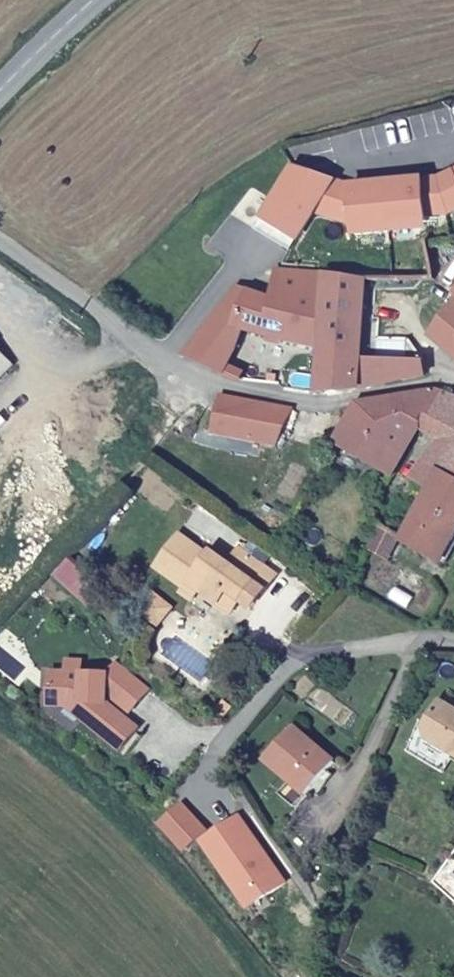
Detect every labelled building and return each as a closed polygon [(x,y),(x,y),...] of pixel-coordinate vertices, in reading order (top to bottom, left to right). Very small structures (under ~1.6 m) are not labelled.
[(435,183),(346,193),(289,174),(251,234),(286,256),(308,218),(349,230),(350,240),(385,237),(385,230),(423,226),(422,220),(445,217),(453,213),(453,174),(435,183)] [(359,339),(361,284),(275,276),(272,286),(265,286),(260,296),(238,294),(219,318),(259,329),(320,346),(314,394),(426,378),(427,364),(407,344),(359,339)] [(440,298),(449,303),(429,340),(453,361),(453,277),(440,298)] [(239,358),(259,329),(219,318),(201,342),(239,358)] [(227,380),(239,358),(201,342),(184,364),(227,380)] [(10,367),(0,356),(0,377),(10,367)] [(438,424),(449,400),(434,392),(357,403),(332,449),(392,481),(417,436),(438,424)] [(272,449),(294,409),(220,399),(215,415),(206,443),(272,449)] [(436,446),(452,455),(453,452),(453,402),(449,400),(438,424),(417,436),(436,446)] [(206,443),(215,415),(199,414),(194,442),(206,443)] [(430,496),(452,455),(436,446),(414,486),(430,496)] [(452,455),(430,496),(404,546),(439,567),(453,538),(453,452),(452,455)] [(390,570),(404,546),(381,532),(367,556),(390,570)] [(274,570),(249,555),(254,547),(239,539),(227,558),(207,547),(205,551),(175,533),(152,568),(181,586),(184,581),(199,590),(212,599),(218,590),(222,592),(225,587),(232,577),(245,584),(247,580),(262,589),(274,570)] [(252,607),(262,589),(247,580),(245,584),(238,595),(237,598),(252,607)] [(191,602),(199,590),(184,581),(181,586),(176,593),(191,602)] [(230,610),(237,598),(238,595),(225,587),(222,592),(218,590),(212,599),(230,610)] [(127,713),(146,689),(113,663),(103,675),(47,675),(47,700),(62,700),(83,717),(80,720),(119,750),(136,728),(99,701),(99,695),(104,694),(127,713)] [(438,702),(425,725),(421,733),(453,752),(453,711),(438,702)] [(421,733),(425,725),(418,721),(407,750),(442,770),(453,752),(421,733)] [(333,757),(291,722),(260,759),(301,794),(333,757)] [(198,839),(244,909),(285,882),(238,813),(198,839)]
